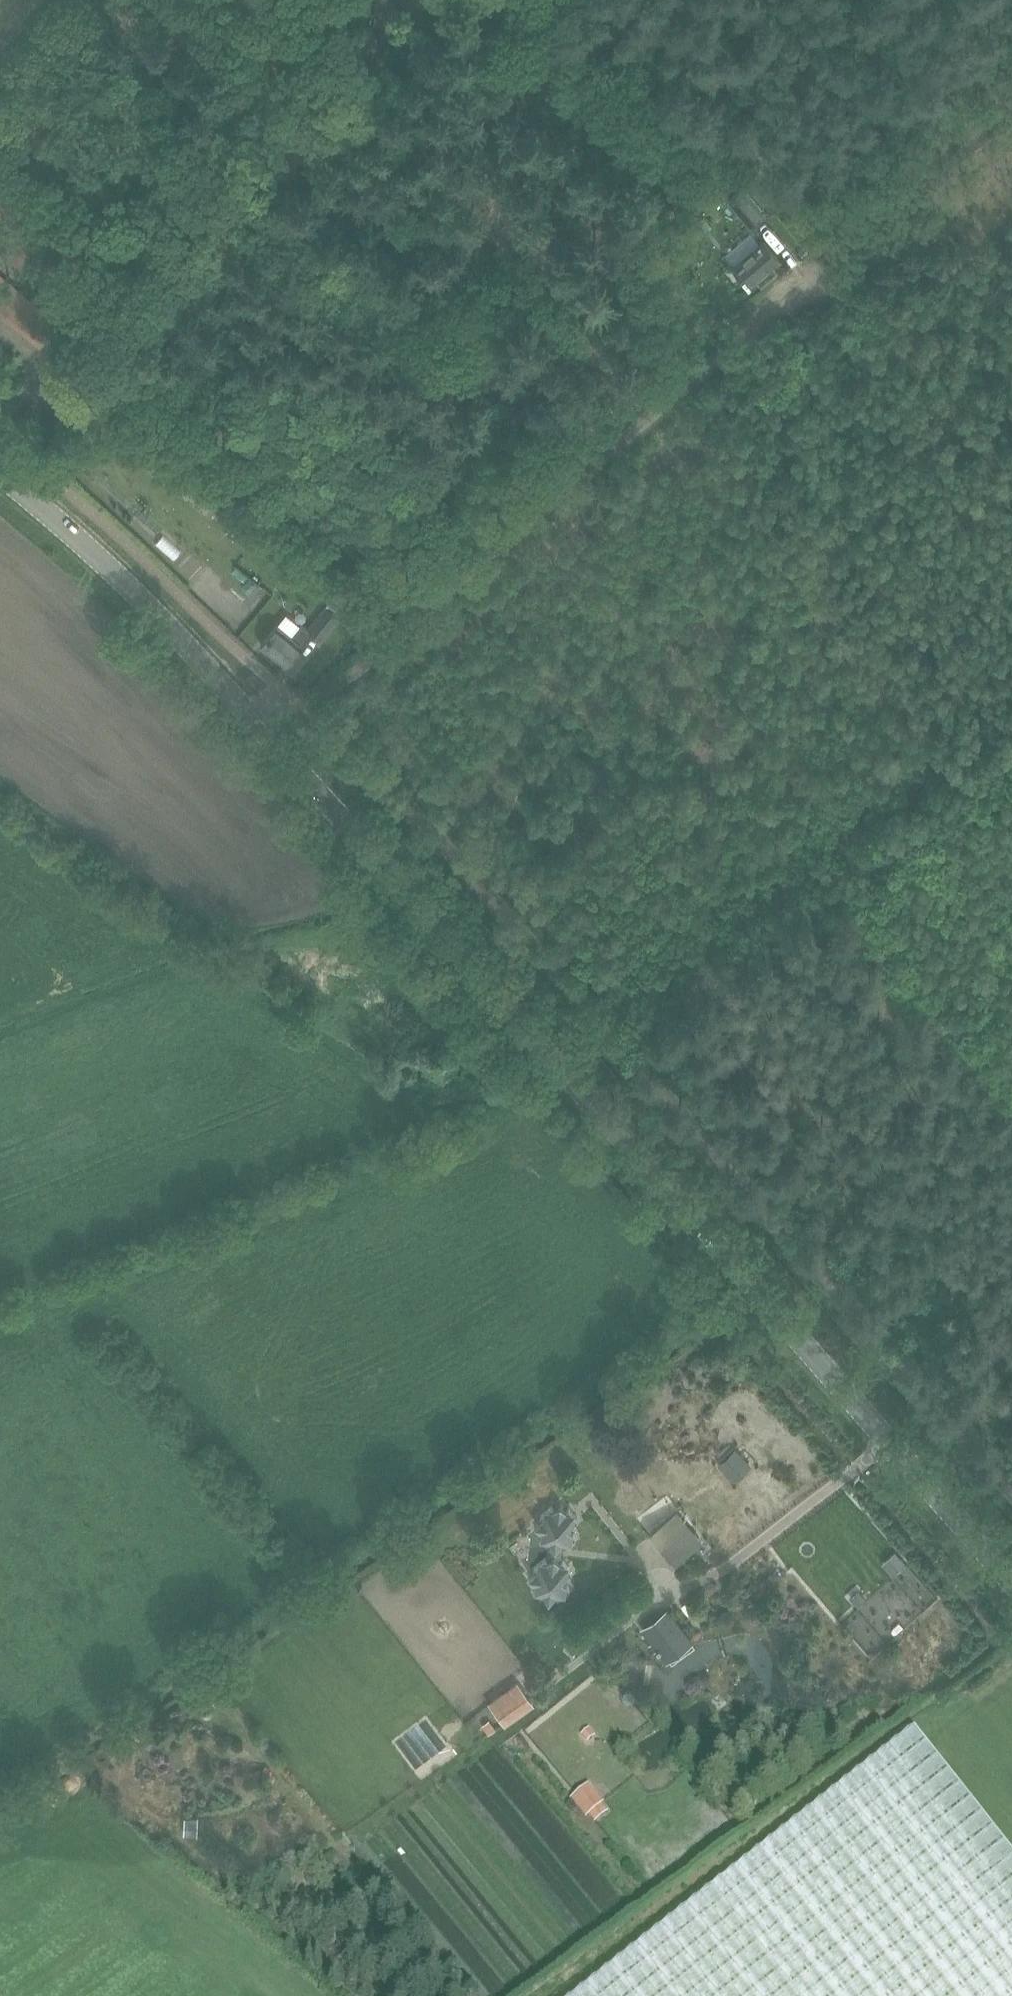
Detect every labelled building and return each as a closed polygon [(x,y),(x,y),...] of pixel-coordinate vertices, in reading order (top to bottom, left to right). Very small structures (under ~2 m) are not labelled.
[(762,242),(738,262),(734,266),(750,285),(752,282),(778,260),(780,259),(763,240),(762,241),(762,242)] [(273,629),(261,645),(287,666),(313,634),(321,640),(352,602),(338,591),(308,629),(302,624),(300,625),(292,635),(278,624),(273,629)] [(751,1418),(712,1453),(728,1472),(767,1436),(751,1418)] [(665,1500),(655,1507),(666,1523),(676,1516),(665,1500)] [(568,1528),(578,1520),(570,1508),(567,1511),(562,1504),(555,1509),(553,1506),(542,1514),(544,1517),(537,1522),(542,1529),(539,1531),(547,1542),(550,1540),(552,1543),(548,1546),(550,1550),(547,1552),(550,1556),(547,1558),(545,1556),(534,1564),(538,1570),(531,1575),(536,1582),(533,1584),(542,1595),(545,1593),(549,1600),(556,1595),(558,1598),(570,1589),(562,1579),(572,1572),(563,1560),(560,1562),(558,1560),(562,1556),(559,1553),(563,1550),(559,1546),(562,1544),(564,1546),(576,1537),(568,1528)] [(644,1628),(654,1643),(650,1646),(654,1651),(657,1650),(659,1653),(661,1651),(667,1660),(690,1643),(666,1611),(664,1613),(660,1616),(644,1628)] [(517,1684),(490,1703),(504,1723),(531,1703),(528,1698),(527,1697),(517,1684)] [(915,1730),(577,1995),(1011,1995),(1011,1853),(915,1730)] [(579,1773),(559,1790),(581,1818),(602,1801),(579,1773)]
